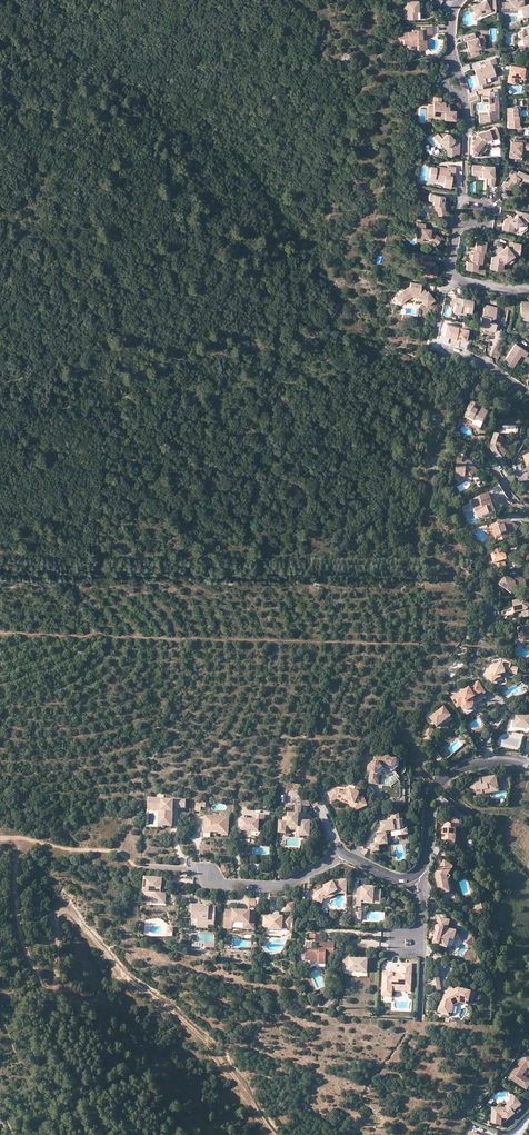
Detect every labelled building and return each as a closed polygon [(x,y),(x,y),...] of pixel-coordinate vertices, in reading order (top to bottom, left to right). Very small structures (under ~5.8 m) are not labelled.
[(403,6),(403,12),(406,12),(407,19),(419,18),(419,11),(417,11),(417,7),(417,0),(406,1),(407,6),(403,6)] [(471,6),(476,16),(489,11),(490,13),(494,12),(494,0),(484,0),(471,6)] [(521,9),(523,16),(528,15),(528,4),(524,5),(523,0),(519,0),(514,0),(510,0),(510,2),(504,2),(504,13),(510,13),(510,9),(521,9)] [(524,46),(525,51),(528,50),(528,26),(522,28),(522,31),(518,32),(519,37),(521,36),(524,46)] [(417,50),(424,50),(424,40),(422,40),(422,37),(425,37),(426,35),(432,35),(432,27),(421,27),(421,29),(412,30),(412,32),(398,32),(399,39),(403,39),(403,45),(407,45),(417,45),(417,50)] [(474,34),(463,37),(464,41),(466,41),(468,47),(469,51),(470,55),(478,53),(477,48),(479,48),(478,43),(484,41),(482,36),(475,38),(474,34)] [(506,49),(508,56),(515,54),(513,47),(506,49)] [(479,85),(486,83),(485,78),(490,76),(495,75),(493,65),(497,64),(495,58),(484,61),(486,67),(475,70),(479,85)] [(523,67),(509,65),(507,81),(512,82),(513,76),(522,77),(522,75),(526,75),(527,69),(523,68),(523,67)] [(498,92),(490,92),(489,96),(482,96),(482,103),(490,103),(490,111),(488,111),(488,114),(480,115),(480,123),(485,123),(485,121),(491,121),(491,118),(499,118),(498,92)] [(433,117),(439,117),(439,115),(444,115),(444,119),(454,119),(455,110),(449,104),(449,107),(445,107),(445,104),(446,102),(441,102),(441,98),(439,95),(434,95),(433,106),(433,117)] [(518,127),(518,120),(518,116),(517,116),(517,107),(506,107),(507,127),(518,127)] [(478,152),(486,143),(486,140),(487,139),(492,138),(492,140),(500,138),(497,128),(481,132),(474,141),(473,150),(478,152)] [(439,143),(440,142),(442,140),(445,144),(445,148),(447,151),(447,157),(452,157),(455,154),(460,154),(460,142),(454,142),(454,139),(449,134),(438,133),(433,137),(439,143)] [(515,139),(515,141),(513,141),(510,140),(509,157),(517,158),(517,151),(519,151),(520,148),(523,148),(528,148),(528,142),(522,141),(522,139),(515,139)] [(443,180),(443,182),(442,186),(449,187),(451,175),(449,175),(449,171),(452,172),(454,172),(455,167),(446,165),(446,167),(435,166),(435,167),(434,178),(443,180)] [(472,165),(472,172),(486,172),(486,176),(488,176),(487,186),(492,186),(495,174),(493,174),(493,165),(472,165)] [(501,186),(508,191),(512,186),(511,185),(513,182),(514,183),(518,179),(527,183),(528,177),(528,175),(518,170),(516,172),(512,170),(501,186)] [(442,206),(443,202),(444,196),(434,195),(432,202),(432,204),(433,205),(435,204),(436,211),(437,216),(445,215),(443,206),(442,206)] [(507,221),(505,219),(503,220),(502,229),(511,231),(511,227),(513,226),(514,227),(521,222),(520,220),(522,219),(527,220),(528,213),(516,211),(515,216),(511,218),(507,221)] [(525,227),(527,220),(522,219),(520,220),(521,222),(514,227),(513,226),(511,227),(511,231),(517,233),(525,227)] [(429,231),(429,230),(423,229),(424,224),(415,223),(415,227),(416,228),(416,232),(420,233),(420,237),(422,237),(428,239),(436,244),(440,239),(432,232),(429,231)] [(474,250),(471,262),(477,263),(479,263),(480,264),(482,252),(484,253),(486,241),(476,240),(474,250)] [(495,266),(501,267),(502,263),(503,262),(504,263),(508,264),(513,260),(514,257),(513,256),(516,254),(518,254),(520,243),(512,241),(511,242),(511,246),(507,248),(505,246),(501,248),(496,252),(494,249),(491,252),(489,266),(490,267),(494,268),(495,266)] [(431,256),(410,253),(420,266),(419,273),(436,276),(438,265),(433,264),(433,261),(430,261),(431,256)] [(477,263),(471,262),(469,261),(466,261),(464,269),(475,271),(476,268),(477,263)] [(422,291),(422,288),(421,288),(421,284),(410,282),(410,287),(402,292),(407,299),(412,296),(420,297),(425,306),(434,300),(428,291),(427,292),(425,292),(422,291)] [(449,298),(454,294),(451,289),(446,293),(449,298)] [(407,299),(402,292),(396,296),(402,303),(407,299)] [(460,310),(466,311),(470,312),(472,300),(455,297),(450,300),(450,304),(454,305),(453,311),(460,313),(460,310)] [(528,318),(528,302),(521,301),(520,318),(528,318)] [(484,328),(490,330),(496,332),(498,324),(504,326),(506,321),(494,318),(496,308),(484,305),(479,327),(484,328)] [(467,329),(446,324),(443,335),(464,341),(467,329)] [(527,353),(514,344),(502,362),(511,368),(520,355),(524,357),(527,353)] [(469,417),(468,419),(474,422),(475,419),(483,423),(489,413),(483,410),(480,414),(478,413),(479,412),(473,409),(472,411),(468,409),(466,415),(469,417)] [(502,447),(503,444),(504,439),(500,437),(500,436),(496,434),(491,447),(491,449),(499,462),(505,458),(507,453),(505,450),(502,447)] [(472,467),(474,466),(472,462),(467,462),(466,465),(463,464),(463,458),(458,457),(456,476),(461,476),(461,478),(465,478),(466,476),(469,477),(475,471),(472,467)] [(478,470),(474,466),(472,467),(475,471),(469,477),(472,477),(477,472),(478,470)] [(490,501),(491,500),(489,495),(471,501),(475,512),(481,510),(484,516),(496,512),(493,505),(491,506),(490,501)] [(512,529),(515,525),(508,521),(503,523),(504,525),(499,527),(498,524),(492,526),(496,538),(501,536),(503,540),(514,536),(512,529)] [(504,550),(491,553),(494,566),(497,565),(498,569),(506,567),(504,561),(507,561),(504,550)] [(509,587),(517,593),(520,592),(523,589),(522,584),(525,581),(518,576),(513,582),(506,576),(499,585),(507,591),(509,587)] [(527,604),(525,605),(524,600),(513,602),(516,619),(528,617),(528,605),(527,604)] [(525,640),(524,637),(528,637),(528,627),(518,628),(519,640),(525,640)] [(482,675),(490,681),(494,676),(500,675),(499,672),(504,671),(504,670),(509,671),(508,673),(516,675),(518,669),(510,667),(511,665),(504,663),(502,664),(501,663),(491,666),(492,668),(487,669),(482,675)] [(501,677),(500,675),(494,676),(490,681),(492,683),(496,678),(501,677)] [(459,691),(450,696),(459,710),(461,708),(464,712),(469,713),(474,710),(475,706),(473,703),(487,695),(477,681),(460,692),(459,691)] [(445,708),(431,718),(437,727),(452,717),(445,708)] [(512,727),(524,728),(528,729),(528,717),(515,716),(515,721),(512,721),(512,727)] [(433,730),(428,728),(424,736),(429,738),(433,730)] [(448,750),(440,756),(444,762),(452,755),(452,754),(448,750)] [(371,772),(369,783),(378,785),(379,779),(377,778),(377,775),(382,771),(380,769),(381,767),(382,766),(384,766),(384,765),(386,764),(387,764),(391,765),(393,767),(397,764),(398,760),(392,759),(389,755),(384,758),(376,757),(375,762),(370,766),(372,768),(374,770),(371,772)] [(474,782),(474,781),(469,782),(471,793),(476,792),(477,796),(484,795),(483,791),(498,788),(496,776),(480,779),(481,781),(474,782)] [(337,800),(338,797),(343,799),(350,802),(355,804),(358,810),(368,806),(364,797),(360,798),(359,795),(360,793),(350,789),(349,791),(345,789),(344,792),(336,790),(328,793),(331,802),(337,800)] [(161,822),(173,822),(173,807),(174,800),(162,800),(162,799),(149,798),(148,807),(161,808),(161,822)] [(186,800),(178,800),(178,808),(186,808),(186,800)] [(355,811),(358,810),(355,804),(350,802),(349,804),(353,806),(355,811)] [(205,803),(196,803),(195,811),(201,812),(201,807),(205,808),(205,803)] [(300,827),(299,836),(310,837),(311,822),(305,821),(303,821),(304,818),(305,818),(305,814),(301,814),(302,806),(296,806),(295,814),(292,814),(292,806),(286,805),(286,814),(284,814),(283,822),(279,822),(279,833),(286,834),(286,827),(300,827)] [(172,824),(173,822),(161,822),(161,808),(148,807),(148,810),(159,811),(159,824),(172,824)] [(254,820),(242,820),(241,831),(258,832),(259,821),(264,821),(265,815),(254,815),(254,820)] [(382,833),(380,833),(380,836),(377,836),(378,845),(387,844),(386,832),(401,830),(400,821),(399,815),(393,815),(393,822),(381,823),(382,833)] [(222,833),(229,833),(230,817),(205,816),(204,830),(216,830),(216,833),(222,833)] [(453,837),(456,837),(456,831),(460,823),(454,819),(452,822),(449,820),(445,827),(447,828),(445,831),(443,830),(442,843),(450,843),(450,838),(453,837)] [(403,821),(400,821),(401,830),(402,837),(408,836),(407,830),(404,830),(403,821)] [(299,838),(299,836),(300,827),(286,827),(286,834),(286,838),(289,838),(290,830),(296,831),(296,838),(299,838)] [(379,852),(378,845),(371,846),(372,853),(379,852)] [(445,879),(447,877),(453,868),(445,862),(436,874),(437,879),(438,879),(438,882),(437,883),(439,894),(448,893),(445,879)] [(160,900),(167,901),(167,893),(162,893),(160,893),(161,885),(163,885),(163,878),(145,878),(144,892),(147,893),(146,900),(153,900),(153,899),(160,899),(160,900)] [(338,891),(347,892),(347,880),(333,880),(333,882),(324,887),(325,888),(316,893),(314,901),(322,904),(324,899),(323,896),(328,893),(329,896),(338,891)] [(374,900),(381,900),(382,891),(376,891),(374,891),(374,888),(358,888),(357,907),(362,907),(362,903),(362,901),(374,902),(374,900)] [(292,912),(294,912),(294,903),(285,903),(285,912),(292,912)] [(482,903),(471,907),(473,913),(484,910),(482,903)] [(209,921),(215,921),(215,908),(206,907),(199,907),(199,905),(191,904),(190,906),(189,911),(191,913),(192,913),(192,920),(198,920),(198,924),(209,925),(209,921)] [(248,911),(226,910),(225,928),(232,929),(233,923),(245,924),(244,929),(254,930),(255,912),(250,911),(248,911)] [(269,927),(269,929),(283,929),(283,928),(289,928),(289,923),(293,924),(294,917),(292,917),(280,917),(280,916),(279,914),(276,914),(274,914),(274,917),(270,916),(270,917),(264,917),(263,927),(269,927)] [(450,943),(453,930),(449,929),(451,921),(440,918),(437,926),(439,927),(438,932),(434,944),(440,946),(440,947),(448,949),(454,944),(450,943)] [(313,942),(321,943),(321,942),(322,935),(311,934),(311,942),(307,941),(306,953),(306,960),(320,961),(320,967),(326,967),(327,956),(335,957),(335,943),(326,942),(326,948),(321,947),(320,950),(313,950),(313,942)] [(351,955),(344,955),(343,970),(350,970),(350,971),(368,972),(368,960),(351,959),(351,955)] [(394,977),(394,973),(384,973),(383,996),(393,996),(393,991),(394,986),(412,987),(413,964),(402,963),(402,974),(400,974),(400,977),(394,977)] [(442,998),(438,1012),(449,1015),(452,1004),(459,1000),(468,1003),(471,992),(460,989),(458,990),(457,989),(454,990),(446,994),(444,996),(443,998),(442,998)] [(452,1004),(449,1015),(453,1015),(455,1006),(460,1003),(467,1005),(468,1003),(459,1000),(452,1004)] [(526,1054),(509,1078),(521,1086),(523,1082),(522,1075),(528,1066),(528,1056),(526,1054)] [(522,1075),(523,1082),(521,1086),(528,1090),(528,1088),(528,1080),(523,1076),(528,1068),(528,1066),(522,1075)] [(506,1108),(497,1108),(497,1119),(492,1119),(492,1125),(502,1125),(516,1114),(514,1112),(522,1105),(516,1097),(515,1097),(512,1100),(507,1104),(509,1106),(506,1108)]
